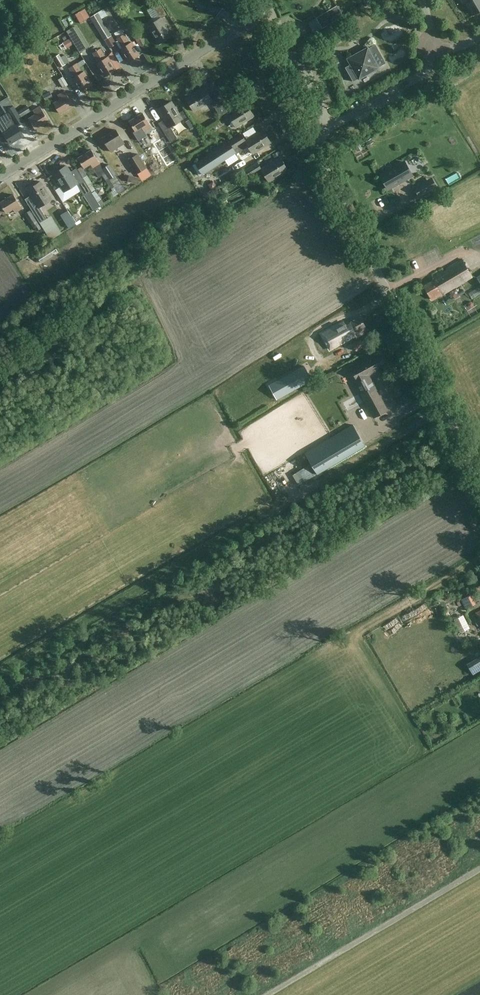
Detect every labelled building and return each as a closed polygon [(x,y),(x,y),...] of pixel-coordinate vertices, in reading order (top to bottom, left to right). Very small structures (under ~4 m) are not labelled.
[(473,15),(479,10),(479,0),(464,0),(473,15)] [(158,43),(171,35),(160,18),(166,14),(158,2),(151,6),(159,18),(147,26),(158,43)] [(337,5),(326,12),(330,17),(340,11),(337,5)] [(105,7),(100,10),(105,19),(110,16),(105,7)] [(340,11),(330,17),(333,22),(343,16),(340,11)] [(326,12),(316,18),(319,23),(330,17),(326,12)] [(98,13),(90,17),(104,40),(112,36),(98,13)] [(330,17),(319,23),(322,28),(333,22),(330,17)] [(129,62),(139,55),(131,42),(129,43),(124,34),(116,38),(122,47),(121,48),(129,62)] [(66,38),(68,46),(75,44),(74,36),(66,38)] [(379,45),(373,48),(383,68),(389,65),(379,45)] [(359,79),(379,68),(368,47),(347,59),(359,79)] [(105,77),(115,70),(107,57),(106,58),(100,49),(92,53),(98,62),(97,63),(105,77)] [(60,55),(53,58),(59,68),(65,64),(60,55)] [(81,92),(92,85),(83,72),(82,72),(76,64),(68,68),(74,77),(73,78),(81,92)] [(65,74),(60,77),(65,86),(70,83),(65,74)] [(350,89),(357,88),(356,81),(349,81),(350,89)] [(3,106),(9,115),(14,111),(7,97),(8,97),(1,86),(0,87),(0,102),(1,102),(3,106)] [(204,87),(186,98),(194,111),(211,100),(216,109),(227,101),(221,91),(210,97),(204,87)] [(46,101),(53,97),(49,91),(42,95),(46,101)] [(60,114),(73,105),(65,92),(58,96),(60,100),(54,104),(60,114)] [(171,142),(178,138),(170,126),(186,116),(183,111),(179,113),(171,101),(158,109),(169,127),(163,130),(171,142)] [(221,116),(232,109),(227,101),(216,109),(221,116)] [(255,115),(247,102),(229,113),(237,126),(255,115)] [(35,129),(48,120),(40,107),(33,111),(36,115),(29,119),(35,129)] [(142,113),(129,121),(135,131),(141,127),(144,131),(151,126),(142,113)] [(10,144),(24,135),(15,122),(8,126),(11,130),(4,134),(10,144)] [(154,130),(161,142),(167,138),(160,126),(154,130)] [(242,134),(230,141),(234,148),(246,141),(253,153),(271,142),(263,129),(246,140),(242,134)] [(111,152),(117,148),(124,143),(116,130),(102,138),(111,152)] [(236,153),(234,148),(230,141),(195,163),(202,175),(236,153)] [(91,150),(78,158),(84,168),(90,164),(93,168),(100,163),(91,150)] [(127,160),(136,174),(147,167),(138,153),(127,160)] [(258,162),(246,170),(250,176),(262,169),(269,181),(288,170),(280,157),(262,168),(258,162)] [(111,175),(117,171),(111,162),(104,166),(111,175)] [(404,162),(380,175),(388,189),(409,177),(407,172),(409,171),(404,162)] [(66,166),(53,174),(64,192),(76,185),(83,196),(90,192),(76,169),(70,172),(66,166)] [(117,189),(124,185),(119,174),(111,177),(117,189)] [(204,189),(211,185),(207,178),(200,181),(204,189)] [(419,196),(436,187),(432,178),(414,188),(419,196)] [(40,182),(27,190),(38,208),(32,211),(39,223),(46,219),(39,208),(51,200),(40,182)] [(14,195),(0,203),(6,213),(13,208),(15,213),(22,208),(14,195)] [(72,226),(78,223),(70,208),(64,212),(72,226)] [(39,223),(32,211),(31,209),(24,214),(33,228),(34,227),(36,231),(42,228),(39,223)] [(443,272),(442,271),(434,276),(436,279),(424,286),(431,299),(441,294),(472,277),(462,259),(446,268),(446,269),(443,272)] [(367,332),(368,332),(360,317),(346,325),(344,322),(334,327),(342,342),(355,335),(356,338),(367,332)] [(317,338),(311,340),(315,352),(321,351),(317,338)] [(356,352),(364,347),(360,340),(352,344),(356,352)] [(353,373),(350,375),(373,418),(387,410),(374,386),(368,375),(377,371),(375,368),(385,363),(380,354),(374,357),(373,354),(350,366),(353,373)] [(312,380),(304,366),(278,381),(269,385),(271,389),(277,399),(312,380)] [(353,425),(305,453),(317,474),(365,446),(353,425)] [(463,597),(468,605),(477,600),(472,592),(463,597)]
